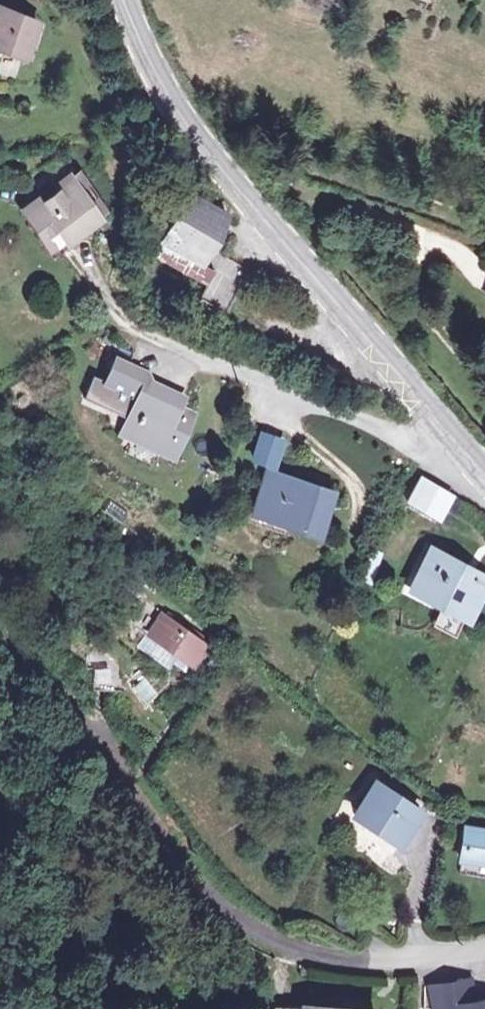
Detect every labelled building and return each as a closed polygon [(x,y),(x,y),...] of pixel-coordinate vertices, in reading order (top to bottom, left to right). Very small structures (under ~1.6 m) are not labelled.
[(0,9),(0,51),(23,60),(37,23),(0,9)] [(82,175),(24,213),(49,250),(107,212),(82,175)] [(235,220),(193,197),(183,216),(178,225),(163,251),(213,278),(223,260),(217,257),(235,220)] [(242,271),(223,260),(213,278),(202,303),(225,315),(242,271)] [(119,379),(107,374),(97,395),(129,410),(132,403),(139,406),(122,445),(168,466),(188,426),(171,418),(176,408),(138,391),(139,388),(119,379)] [(122,374),(119,379),(139,388),(141,383),(122,374)] [(115,442),(122,445),(139,406),(132,403),(129,410),(115,442)] [(286,442),(263,436),(255,463),(277,470),(286,442)] [(440,524),(456,495),(420,476),(404,505),(440,524)] [(267,479),(253,517),(319,542),(337,496),(306,484),(303,492),(267,479)] [(376,565),(367,561),(359,580),(369,584),(376,565)] [(482,590),(431,563),(413,598),(442,613),(464,624),(482,590)] [(365,592),(369,584),(359,580),(356,589),(365,592)] [(452,647),(464,624),(442,613),(430,635),(452,647)] [(150,644),(163,625),(147,615),(134,633),(150,644)] [(193,674),(206,657),(178,638),(181,634),(165,622),(163,625),(150,644),(152,645),(179,665),(172,674),(177,678),(184,668),(193,674)] [(209,652),(181,634),(178,638),(206,657),(209,652)] [(179,665),(152,645),(142,658),(170,678),(172,674),(179,665)] [(94,690),(116,688),(115,668),(93,670),(94,690)] [(146,677),(131,686),(142,707),(157,699),(146,677)] [(411,824),(376,797),(358,826),(394,854),(411,824)] [(469,841),(464,870),(484,873),(484,843),(469,841)] [(465,991),(430,997),(432,1008),(469,1008),(465,991)]
